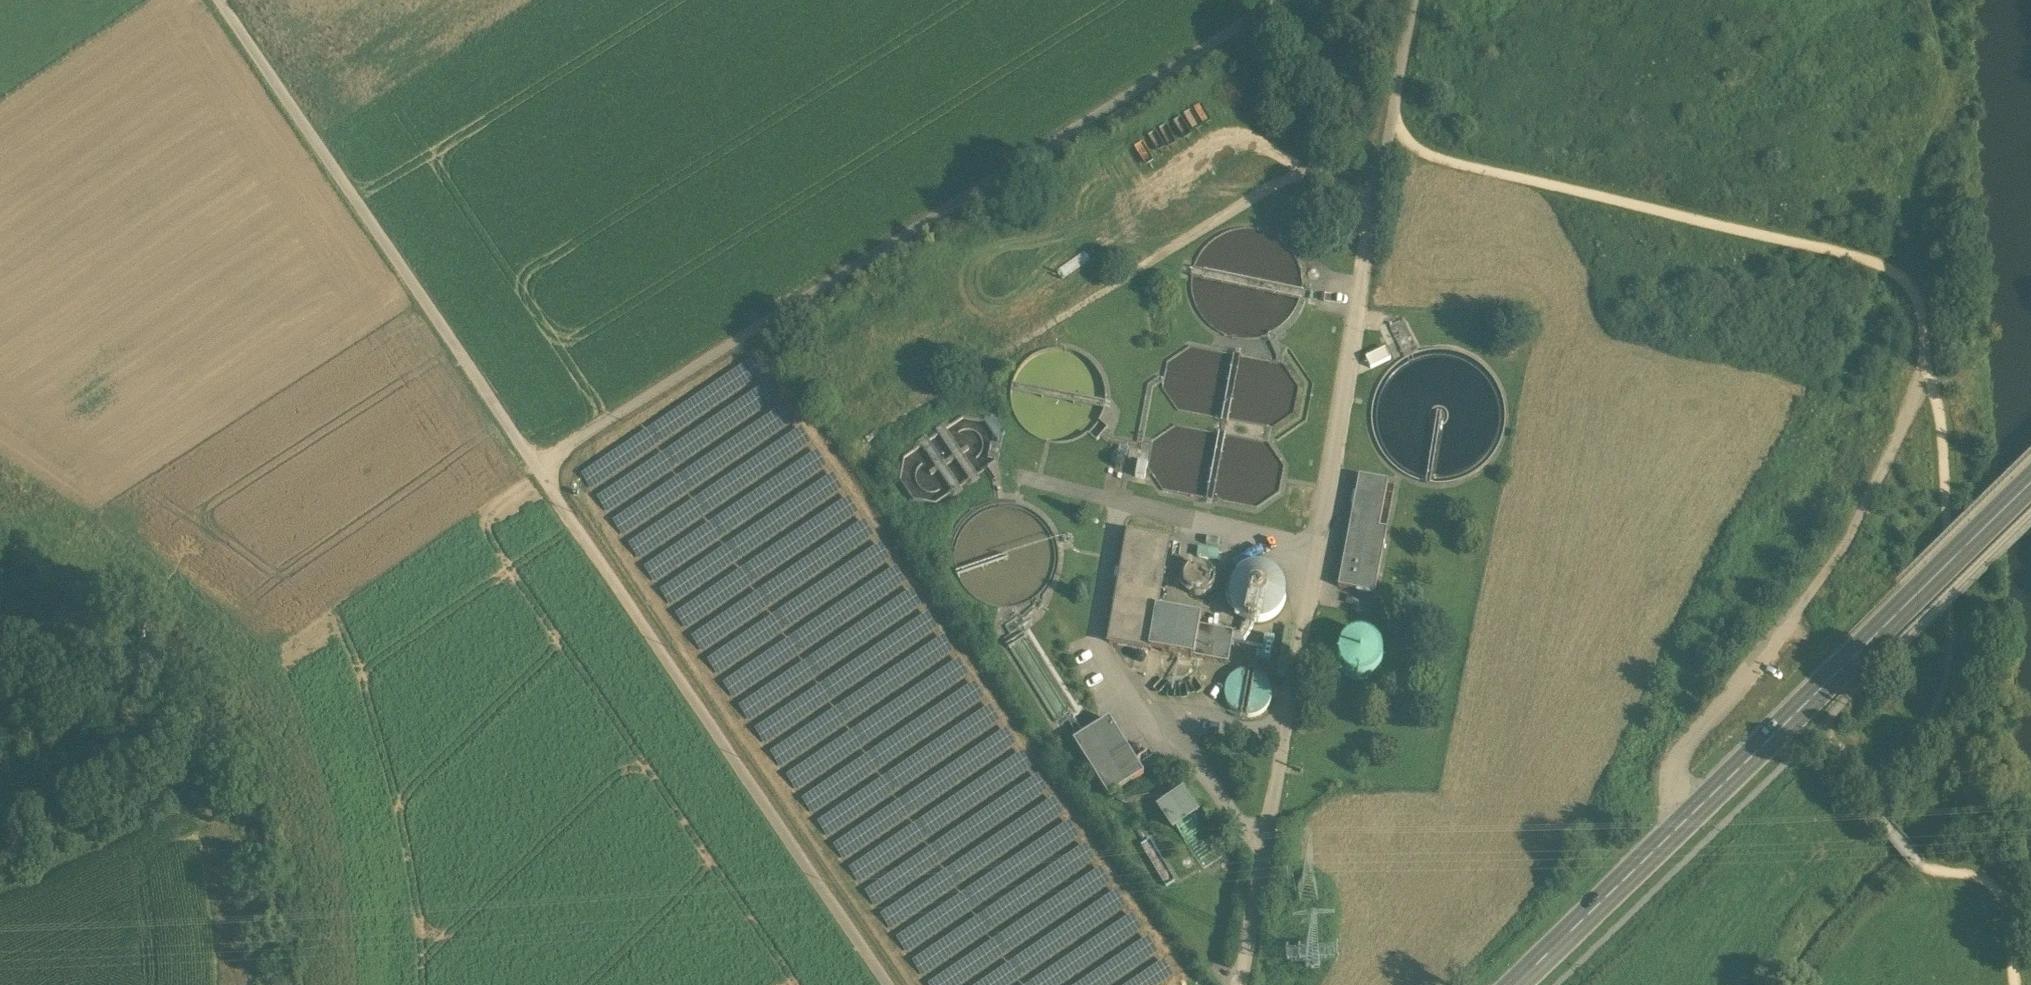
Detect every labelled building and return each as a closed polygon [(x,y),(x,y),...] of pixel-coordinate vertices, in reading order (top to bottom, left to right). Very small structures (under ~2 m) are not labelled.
[(920,443),(952,493),(1002,462),(970,412),(920,443)] [(1396,482),(1359,475),(1338,587),(1375,594),(1396,482)] [(1290,504),(1313,506),(1314,497),(1291,495),(1290,504)] [(1169,541),(1127,534),(1115,602),(1116,602),(1109,644),(1228,664),(1234,633),(1199,627),(1201,617),(1157,610),(1169,541)] [(1246,621),(1256,623),(1266,622),(1275,617),(1281,609),(1285,600),(1285,590),(1282,581),(1275,573),(1267,568),(1257,566),(1247,568),(1239,572),(1232,580),(1228,589),(1228,599),(1231,609),(1238,616),(1246,621)] [(1352,676),(1360,677),(1369,676),(1376,671),(1381,664),(1382,656),(1381,647),(1376,640),(1369,635),(1361,634),(1352,635),(1345,640),(1340,647),(1338,655),(1340,664),(1345,671),(1352,676)] [(1243,716),(1251,717),(1260,714),(1267,708),(1271,700),(1272,691),(1270,683),(1264,676),(1256,672),(1247,671),(1238,673),(1232,679),(1227,687),(1226,696),(1229,704),(1235,711),(1243,716)] [(1109,722),(1073,744),(1108,799),(1144,777),(1109,722)] [(1153,811),(1169,835),(1197,816),(1181,792),(1153,811)]
